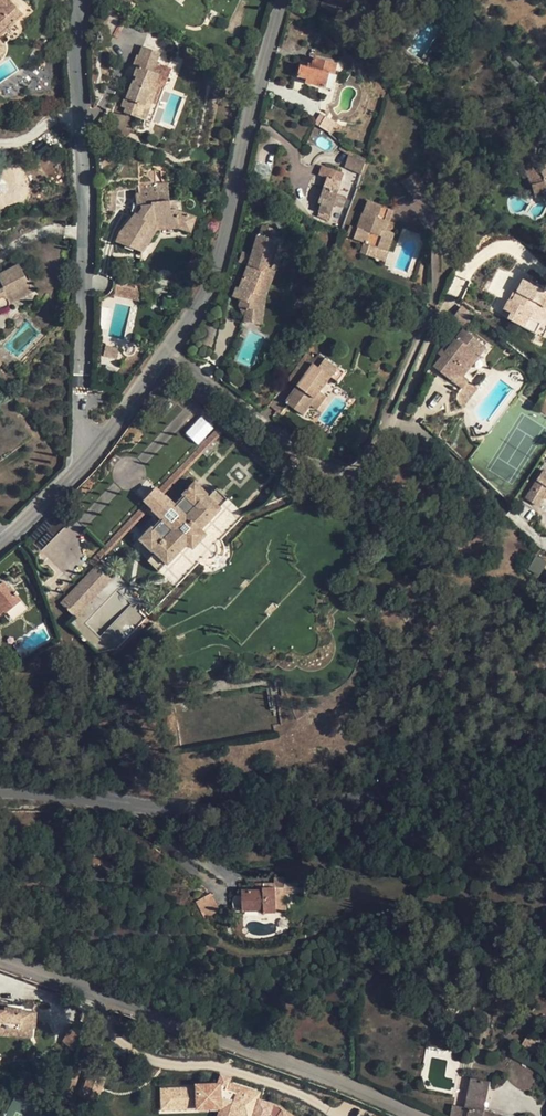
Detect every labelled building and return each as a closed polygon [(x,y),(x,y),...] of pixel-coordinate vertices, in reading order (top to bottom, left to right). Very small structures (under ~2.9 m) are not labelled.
[(13,20),(14,22),(19,18),(22,21),(23,21),(27,17),(11,0),(0,0),(0,32),(13,20)] [(27,17),(34,11),(23,0),(11,0),(27,17)] [(321,5),(326,9),(324,12),(322,15),(330,20),(334,14),(344,21),(351,8),(341,2),(342,0),(324,0),(321,5)] [(13,20),(0,32),(0,42),(17,25),(14,22),(13,20)] [(124,113),(145,120),(152,101),(159,104),(165,86),(162,85),(168,68),(156,63),(160,52),(143,46),(139,56),(138,55),(134,65),(137,67),(134,76),(137,77),(136,80),(133,80),(127,98),(125,98),(122,107),(126,108),(124,113)] [(305,82),(331,88),(337,63),(311,57),(308,67),(301,65),(297,76),(306,78),(305,82)] [(435,61),(428,58),(424,65),(431,69),(435,61)] [(159,104),(152,101),(145,120),(152,123),(159,104)] [(333,127),(336,122),(321,113),(315,124),(334,136),(338,130),(333,127)] [(340,149),(349,154),(350,151),(351,149),(343,144),(340,149)] [(366,158),(350,151),(349,154),(345,168),(361,174),(366,158)] [(535,159),(522,165),(529,178),(528,179),(531,185),(534,197),(545,194),(545,169),(544,171),(543,169),(541,169),(540,169),(539,168),(535,159)] [(143,252),(156,229),(156,226),(177,224),(177,227),(191,232),(196,217),(183,213),(181,200),(170,201),(169,189),(158,189),(158,184),(154,184),(155,163),(138,165),(138,167),(124,168),(124,186),(138,185),(138,192),(137,193),(138,204),(142,204),(142,209),(138,215),(136,213),(120,232),(118,243),(143,252)] [(322,166),(318,175),(327,177),(318,203),(321,204),(317,216),(328,220),(344,173),(322,166)] [(481,194),(485,199),(508,173),(502,168),(481,194)] [(415,172),(402,182),(411,195),(425,186),(415,172)] [(393,210),(367,200),(356,229),(350,226),(346,236),(363,243),(360,253),(376,259),(379,248),(387,251),(394,232),(391,232),(386,230),(389,221),(393,210)] [(394,223),(389,221),(386,230),(391,232),(394,223)] [(260,235),(257,234),(251,255),(248,265),(239,287),(237,287),(233,296),(241,300),(238,307),(246,308),(256,311),(262,296),(257,294),(267,268),(276,270),(277,270),(281,254),(279,253),(283,238),(274,236),(276,229),(263,225),(260,235)] [(511,234),(501,229),(495,242),(505,247),(511,234)] [(387,251),(379,248),(376,259),(383,261),(387,251)] [(251,255),(242,252),(239,262),(248,265),(251,255)] [(0,275),(0,281),(2,284),(0,286),(0,310),(0,309),(1,310),(4,310),(6,310),(9,307),(10,305),(10,303),(9,301),(32,289),(19,264),(0,275)] [(256,311),(246,308),(244,318),(244,321),(262,324),(266,296),(276,270),(267,268),(257,294),(262,296),(256,311)] [(144,277),(120,272),(114,295),(139,301),(144,277)] [(505,310),(502,315),(524,326),(532,311),(537,301),(533,299),(536,292),(533,291),(537,284),(531,280),(533,278),(526,274),(516,294),(513,300),(510,300),(509,300),(508,301),(504,309),(505,310)] [(537,284),(533,291),(536,292),(533,299),(537,301),(532,311),(536,313),(545,293),(545,288),(537,284)] [(34,292),(32,289),(9,301),(10,303),(10,305),(34,292)] [(462,307),(454,318),(465,326),(473,317),(462,307)] [(486,347),(463,329),(452,343),(445,352),(441,350),(438,354),(441,356),(433,367),(452,381),(459,372),(475,352),(479,355),(486,347)] [(303,340),(298,345),(302,349),(307,344),(303,340)] [(445,352),(452,343),(449,341),(441,350),(445,352)] [(120,349),(105,345),(103,356),(117,359),(120,349)] [(344,372),(320,354),(316,359),(307,352),(288,380),(296,386),(285,402),(302,415),(310,405),(319,391),(330,376),(337,381),(344,372)] [(464,375),(479,355),(475,352),(459,372),(464,375)] [(464,375),(459,372),(452,381),(461,388),(468,379),(464,375)] [(468,379),(461,388),(460,391),(458,398),(459,404),(461,408),(478,387),(468,379)] [(317,410),(327,396),(319,391),(310,405),(317,410)] [(185,433),(197,445),(214,428),(201,416),(185,433)] [(544,470),(537,480),(526,497),(538,505),(544,497),(545,498),(545,471),(544,470)] [(187,543),(188,543),(185,540),(198,527),(201,530),(201,529),(221,508),(220,507),(227,499),(216,488),(209,496),(207,494),(208,493),(195,481),(182,494),(184,495),(175,504),(166,495),(165,497),(154,509),(152,510),(161,519),(153,527),(152,526),(139,539),(152,551),(153,550),(155,552),(166,563),(167,564),(187,543)] [(156,489),(145,500),(154,509),(165,497),(156,489)] [(59,506),(27,538),(41,551),(73,519),(59,506)] [(206,534),(201,529),(201,530),(198,527),(185,540),(188,543),(187,543),(193,548),(206,534)] [(166,563),(155,552),(148,560),(159,571),(166,563)] [(530,570),(540,574),(545,560),(536,557),(530,570)] [(60,603),(75,617),(110,580),(96,566),(60,603)] [(4,610),(8,614),(5,617),(9,622),(27,607),(21,600),(17,595),(19,594),(16,591),(14,592),(10,588),(9,589),(3,582),(0,585),(0,614),(4,610)] [(264,890),(243,890),(243,895),(243,911),(264,911),(264,914),(277,913),(276,887),(286,887),(300,887),(299,884),(286,884),(275,884),(264,883),(264,890)] [(286,893),(286,887),(276,887),(277,913),(287,913),(286,893)] [(196,901),(204,918),(204,919),(218,910),(210,893),(196,901)] [(243,911),(243,895),(235,895),(233,898),(233,908),(236,911),(243,911)] [(19,1036),(30,1037),(32,1012),(21,1011),(22,1008),(7,1007),(6,1010),(2,1010),(0,1009),(0,1031),(19,1033),(19,1036)] [(87,1023),(90,1015),(83,1013),(80,1021),(87,1023)] [(96,1018),(90,1015),(87,1023),(93,1025),(96,1018)] [(85,1076),(83,1096),(101,1097),(102,1077),(85,1076)] [(491,1081),(472,1078),(466,1107),(454,1105),(452,1115),(489,1115),(489,1114),(484,1112),(491,1081)] [(220,1107),(249,1115),(252,1115),(260,1092),(228,1082),(227,1088),(237,1092),(234,1102),(223,1098),(220,1107)] [(162,1109),(220,1107),(220,1083),(196,1084),(196,1087),(161,1088),(162,1109)] [(220,1107),(218,1113),(227,1115),(249,1115),(220,1107)]
